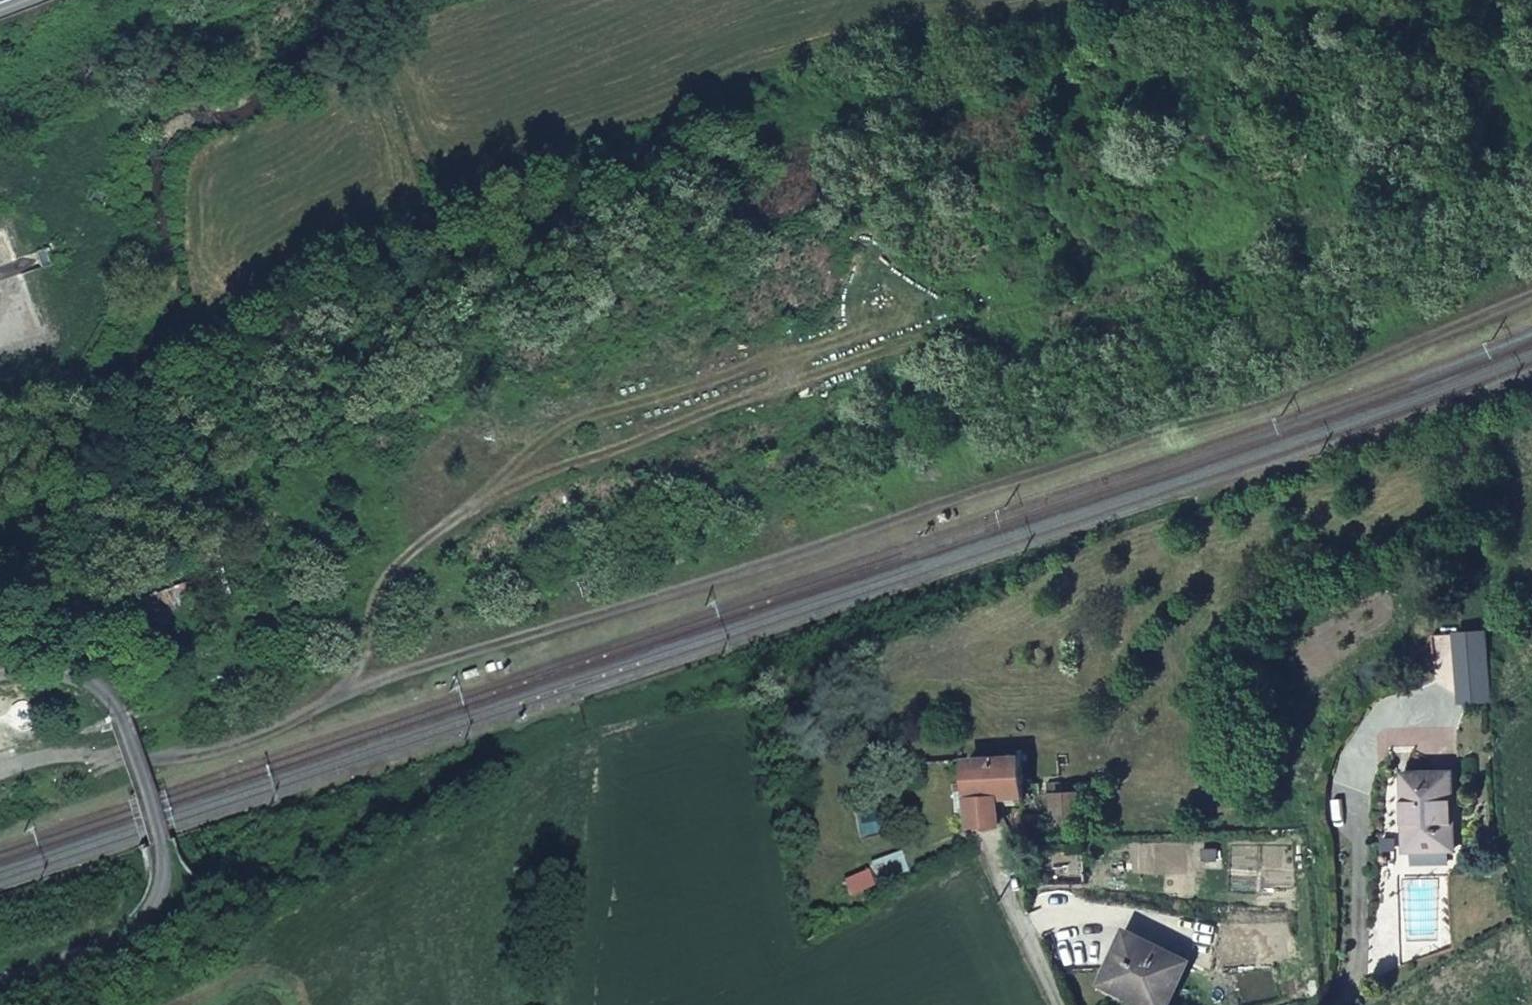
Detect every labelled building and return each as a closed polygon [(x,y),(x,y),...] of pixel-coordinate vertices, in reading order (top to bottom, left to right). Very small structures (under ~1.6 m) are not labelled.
[(1495,660),(1466,661),(1467,729),(1497,728),(1495,660)] [(15,741),(11,732),(0,736),(0,747),(15,741)] [(974,751),(973,758),(975,823),(1003,821),(1002,791),(1027,792),(1026,752),(974,751)] [(1459,770),(1415,772),(1417,853),(1425,852),(1456,849),(1463,849),(1459,770)] [(1081,782),(1075,781),(1073,787),(1058,788),(1057,818),(1082,819),(1081,782)] [(1456,849),(1425,852),(1426,864),(1457,862),(1456,849)] [(1138,992),(1164,1004),(1188,949),(1129,921),(1109,965),(1143,981),(1138,992)]
